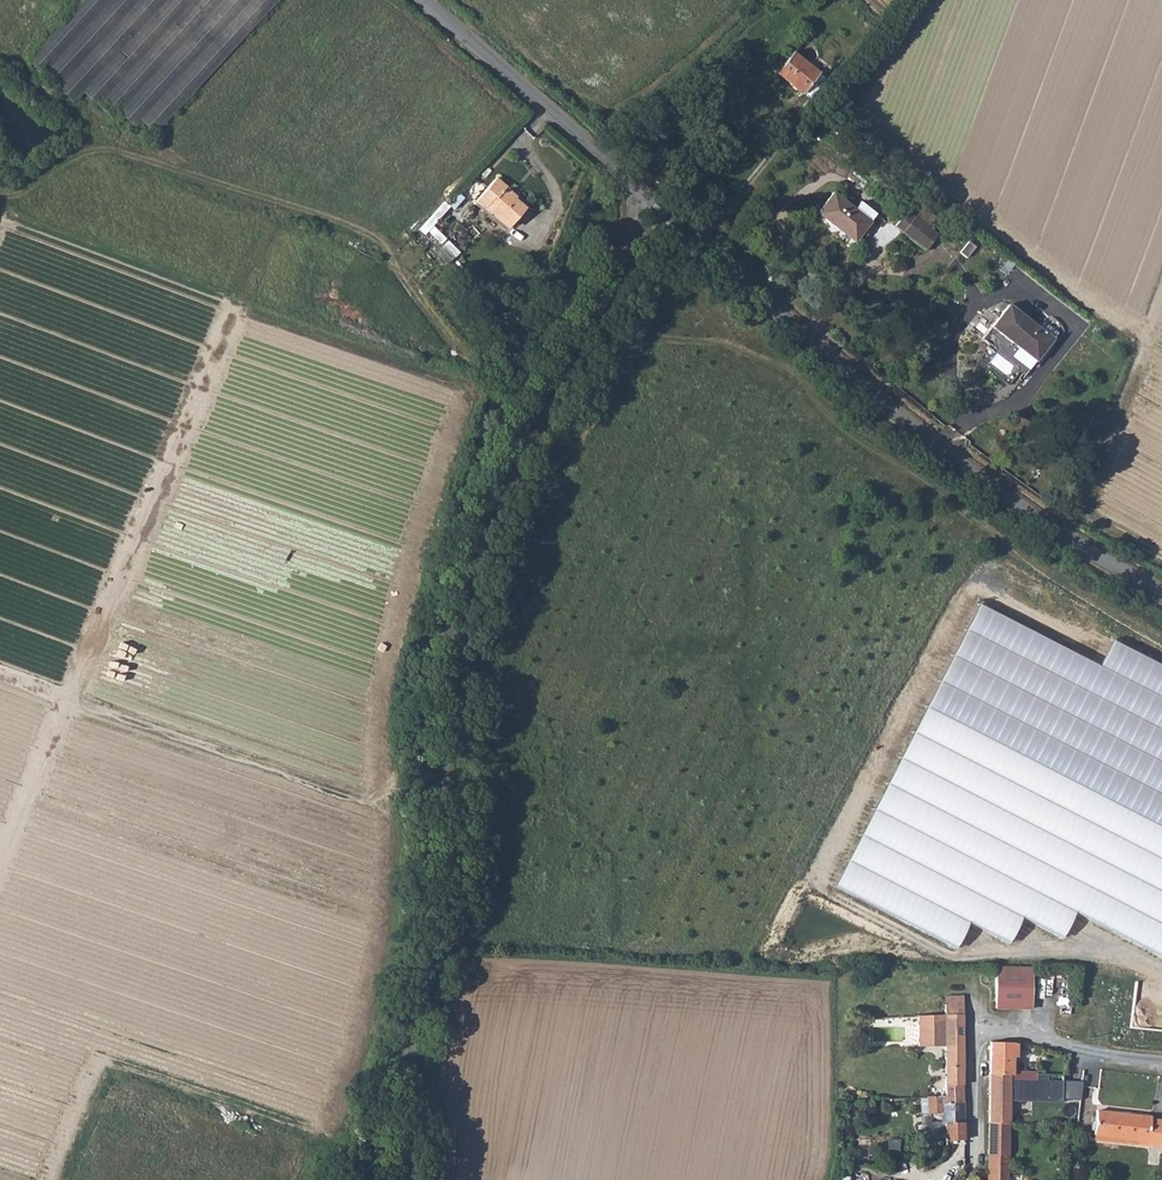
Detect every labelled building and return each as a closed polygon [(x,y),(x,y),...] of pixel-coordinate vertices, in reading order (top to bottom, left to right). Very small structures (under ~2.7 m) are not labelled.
[(27,60),(71,102),(81,92),(110,118),(117,112),(133,127),(141,119),(154,132),(276,0),(82,0),(27,60)] [(786,10),(800,23),(807,16),(793,3),(786,10)] [(802,92),(818,72),(793,53),(778,73),(802,92)] [(802,92),(809,95),(823,76),(818,72),(802,92)] [(496,178),(475,201),(490,216),(491,215),(508,230),(527,208),(515,196),(516,195),(496,178)] [(818,212),(843,231),(845,230),(856,238),(877,209),(861,198),(853,207),(833,191),(818,212)] [(901,227),(904,229),(904,232),(925,248),(937,232),(927,225),(934,216),(923,207),(914,219),(909,215),(901,227)] [(901,227),(909,215),(905,213),(897,224),(901,227)] [(445,242),(438,249),(447,262),(454,256),(445,242)] [(993,325),(1035,359),(1051,340),(1008,305),(993,325)] [(1030,1008),(1030,966),(993,966),(993,1008),(1030,1008)] [(945,1014),(962,1013),(963,1002),(944,1002),(945,1014)] [(944,1081),(964,1081),(964,1063),(962,1063),(962,1013),(945,1014),(917,1015),(917,1046),(944,1045),(944,1081)] [(1011,1041),(988,1041),(987,1074),(1007,1074),(1010,1074),(1011,1041)] [(987,1074),(987,1099),(1007,1099),(1024,1099),(1044,1099),(1044,1080),(1041,1081),(1041,1073),(1031,1072),(1031,1078),(1023,1079),(1010,1078),(1010,1074),(1007,1074),(987,1074)] [(1044,1080),(1044,1099),(1059,1100),(1059,1081),(1044,1080)] [(964,1124),(964,1081),(944,1081),(944,1093),(926,1094),(926,1111),(941,1111),(941,1123),(943,1123),(944,1143),(953,1143),(954,1138),(964,1138),(964,1124)] [(987,1099),(986,1124),(1007,1124),(1007,1099),(987,1099)] [(1137,1137),(1138,1142),(1160,1144),(1161,1120),(1161,1117),(1150,1116),(1149,1114),(1096,1109),(1094,1133),(1137,1137)] [(986,1124),(985,1179),(1007,1179),(1007,1124),(986,1124)]
